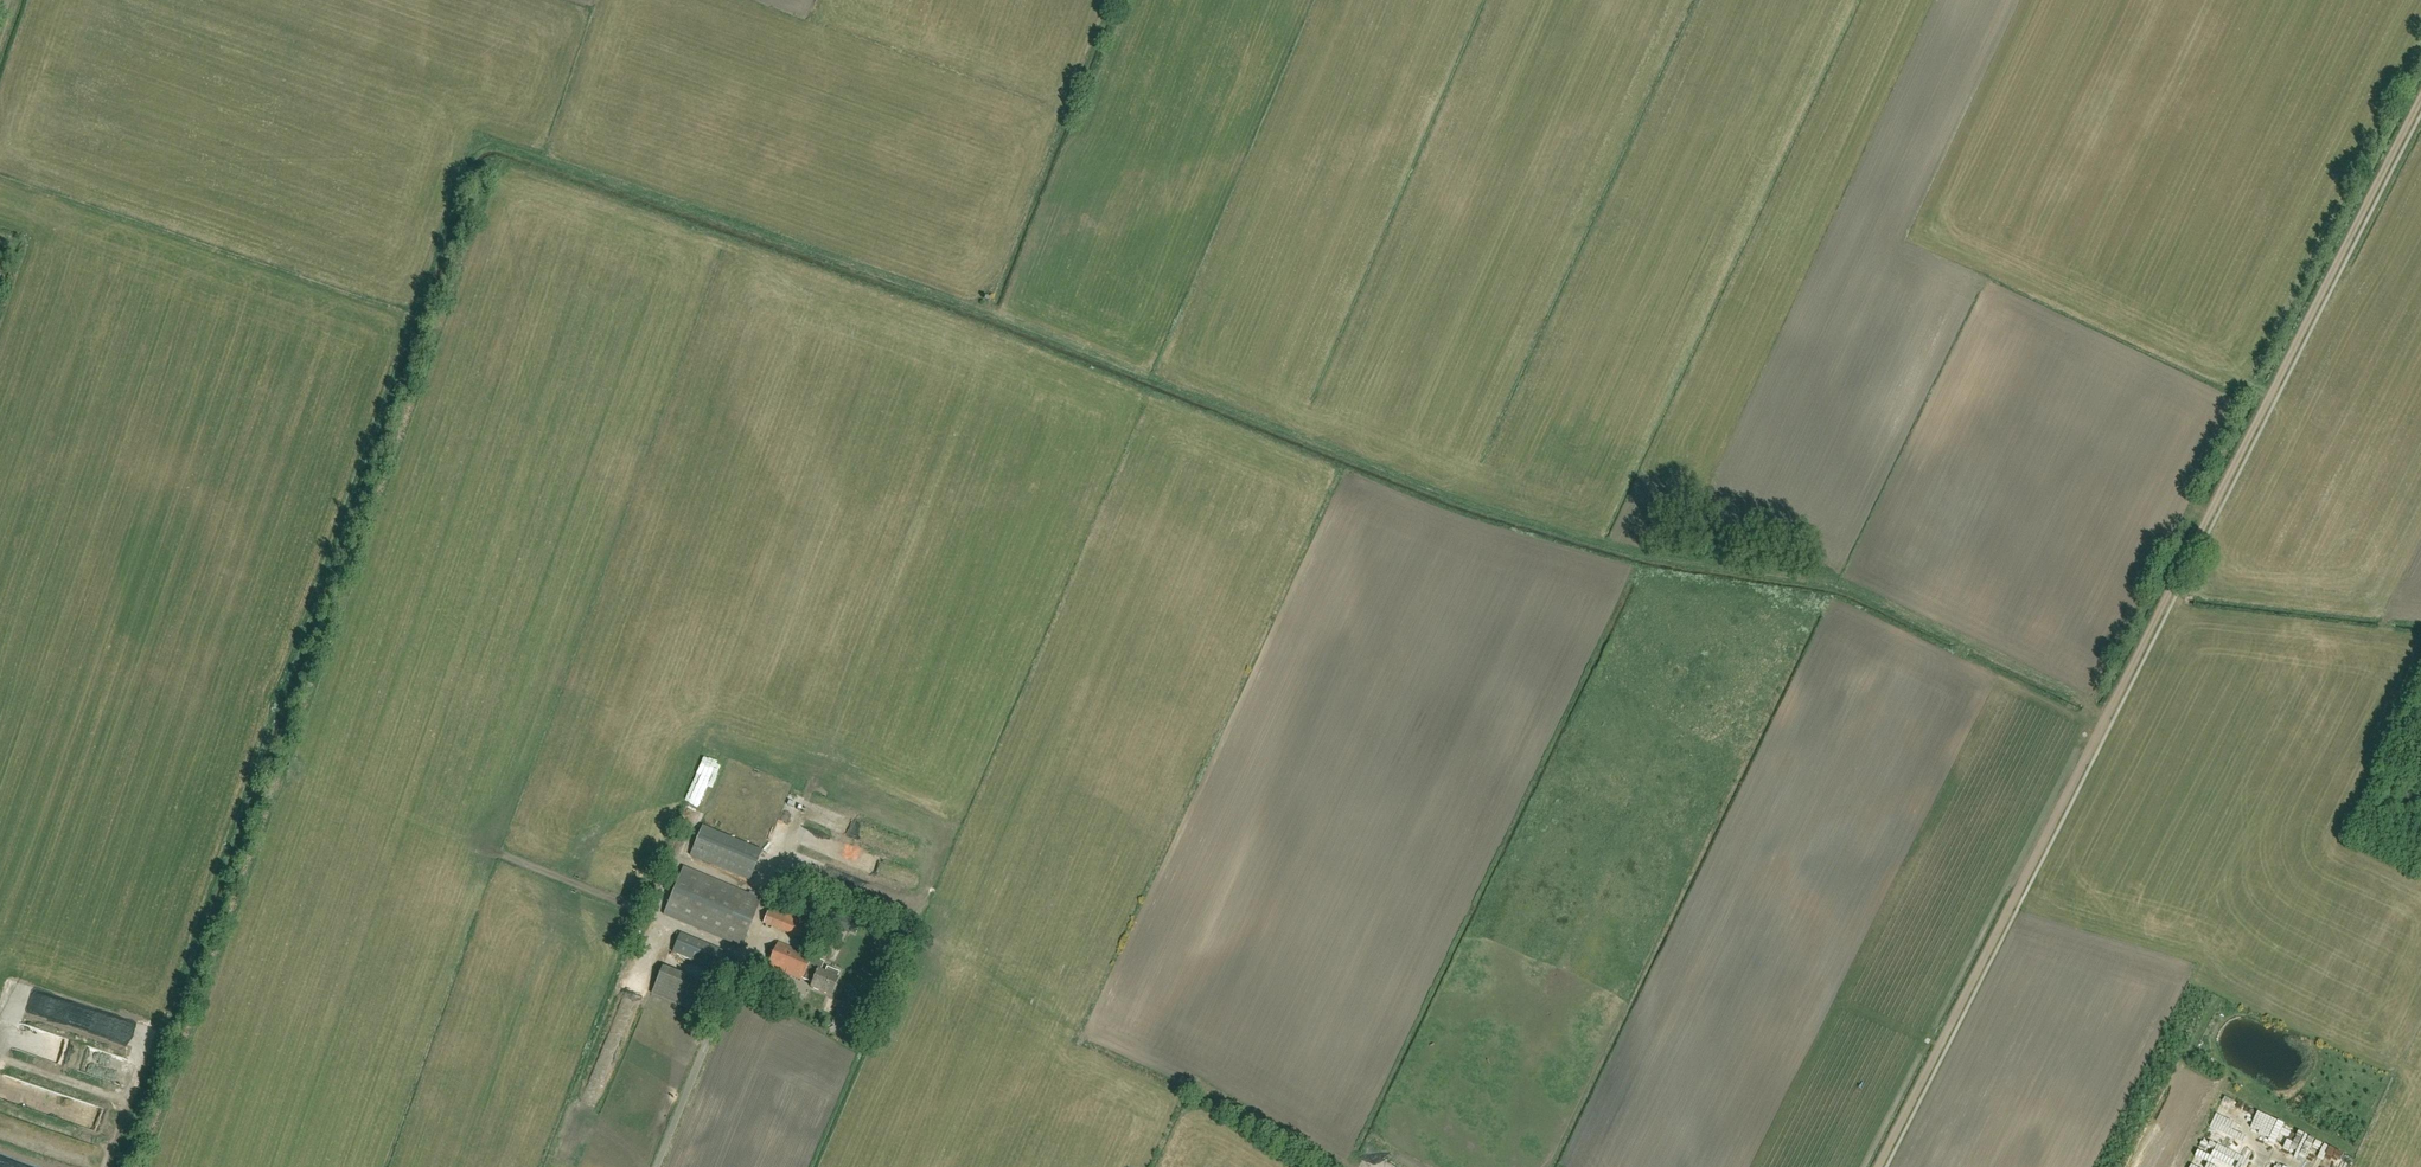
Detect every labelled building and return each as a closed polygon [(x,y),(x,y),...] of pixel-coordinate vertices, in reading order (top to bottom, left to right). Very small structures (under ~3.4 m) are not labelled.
[(762,851),(703,827),(693,851),(752,875),(762,851)] [(888,878),(894,863),(832,839),(826,854),(888,878)] [(741,947),(761,900),(684,868),(664,915),(741,947)] [(796,915),(818,923),(819,920),(853,933),(860,918),(805,896),(796,915)] [(799,939),(805,923),(768,908),(762,924),(799,939)] [(681,934),(673,953),(725,974),(732,955),(681,934)] [(826,968),(824,973),(821,971),(824,963),(778,943),(768,967),(802,981),(803,979),(812,983),(811,987),(830,996),(838,978),(837,978),(839,973),(826,968)] [(659,975),(651,993),(702,1014),(709,996),(659,975)] [(128,1096),(126,1103),(134,1106),(137,1099),(128,1096)] [(2245,1152),(2258,1155),(2264,1129),(2251,1126),(2245,1152)] [(2327,1157),(2322,1166),(2336,1166),(2343,1153),(2327,1144),(2322,1154),(2327,1157)]
